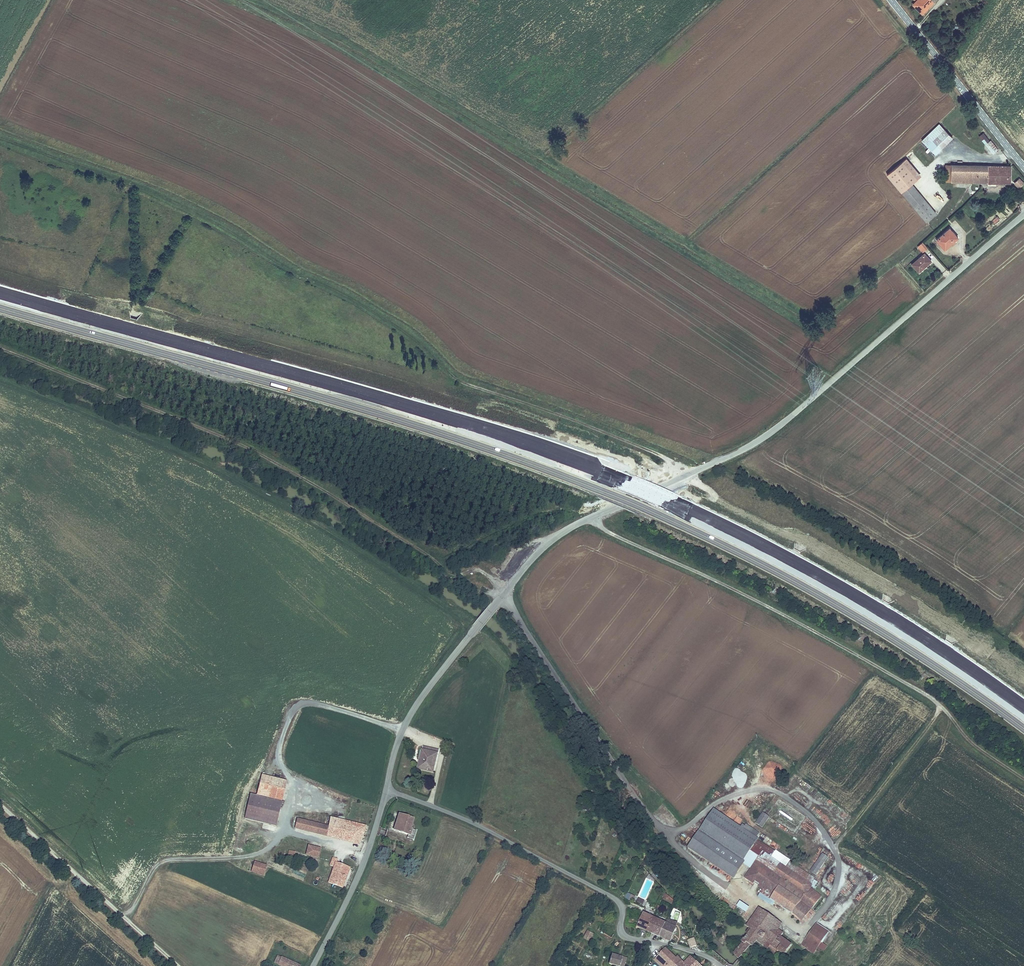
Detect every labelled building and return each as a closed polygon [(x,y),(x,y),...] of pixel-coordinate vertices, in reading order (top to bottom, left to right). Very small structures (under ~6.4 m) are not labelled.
[(930,0),(912,0),(911,2),(922,11),(930,0)] [(921,140),(936,154),(953,138),(939,123),(921,140)] [(969,139),(973,136),(968,130),(964,133),(969,139)] [(983,133),(979,136),(985,144),(990,140),(983,133)] [(999,150),(992,142),(987,146),(994,154),(999,150)] [(902,193),(913,184),(921,176),(906,158),(886,173),(902,193)] [(1011,184),(1012,166),(945,164),(944,182),(1011,184)] [(1014,183),(1019,189),(1023,184),(1023,182),(1019,178),(1014,183)] [(902,193),(926,222),(937,213),(913,184),(902,193)] [(1013,201),(1009,205),(1013,211),(1018,208),(1013,201)] [(936,240),(945,250),(959,238),(950,227),(936,240)] [(918,247),(923,253),(928,248),(923,243),(918,247)] [(925,253),(911,264),(919,273),(933,262),(925,253)] [(439,750),(423,747),(417,769),(433,774),(439,750)] [(276,827),(287,782),(262,775),(257,796),(250,794),(244,819),(276,827)] [(659,811),(665,806),(663,803),(657,809),(659,811)] [(775,852),(757,840),(758,839),(756,838),(759,833),(746,824),(745,826),(743,825),(741,827),(714,809),(688,848),(734,878),(744,863),(752,868),(745,878),(763,889),(758,897),(763,901),(769,902),(771,899),(792,913),(793,913),(802,920),(811,909),(800,900),(801,899),(812,907),(821,896),(811,890),(813,887),(815,889),(819,883),(814,880),(815,879),(789,861),(790,860),(776,850),(775,852)] [(762,827),(769,817),(763,813),(756,823),(762,827)] [(414,819),(399,814),(393,831),(408,836),(407,838),(413,840),(416,831),(411,829),(414,819)] [(671,814),(666,819),(673,826),(678,821),(671,814)] [(342,837),(346,822),(331,819),(329,827),(298,819),(295,828),(340,840),(341,836),(342,837)] [(359,844),(365,827),(346,822),(342,837),(341,836),(340,840),(359,844)] [(320,849),(308,846),(306,855),(318,858),(320,849)] [(816,874),(828,857),(823,854),(811,871),(816,874)] [(333,867),(328,883),(343,888),(350,868),(337,863),(337,859),(332,858),(329,866),(333,867)] [(255,862),(251,873),(263,877),(267,866),(255,862)] [(673,900),(666,894),(664,897),(671,903),(673,900)] [(769,933),(777,921),(777,919),(759,908),(747,927),(750,928),(746,934),(748,935),(744,943),(734,954),(738,958),(750,946),(753,948),(756,941),(763,946),(766,942),(784,954),(791,945),(781,937),(783,933),(778,929),(773,936),(769,933)] [(675,911),(672,920),(677,922),(680,912),(675,911)] [(647,932),(653,918),(643,913),(637,927),(647,932)] [(660,937),(665,923),(664,923),(653,918),(647,932),(660,937)] [(674,928),(676,923),(668,919),(668,920),(666,924),(674,928)] [(773,936),(778,929),(782,923),(777,919),(777,921),(769,933),(773,936)] [(670,942),(676,928),(674,928),(666,924),(665,923),(660,937),(670,942)] [(821,943),(828,932),(817,924),(803,946),(814,953),(818,947),(821,943)] [(589,941),(592,934),(587,931),(583,939),(589,941)] [(682,962),(677,957),(675,958),(665,949),(655,959),(662,965),(678,965),(682,962)] [(626,959),(611,954),(609,964),(615,965),(619,965),(624,965),(626,959)] [(277,956),(274,962),(282,965),(299,965),(277,956)] [(691,956),(684,963),(682,962),(678,965),(700,965),(691,956)]
